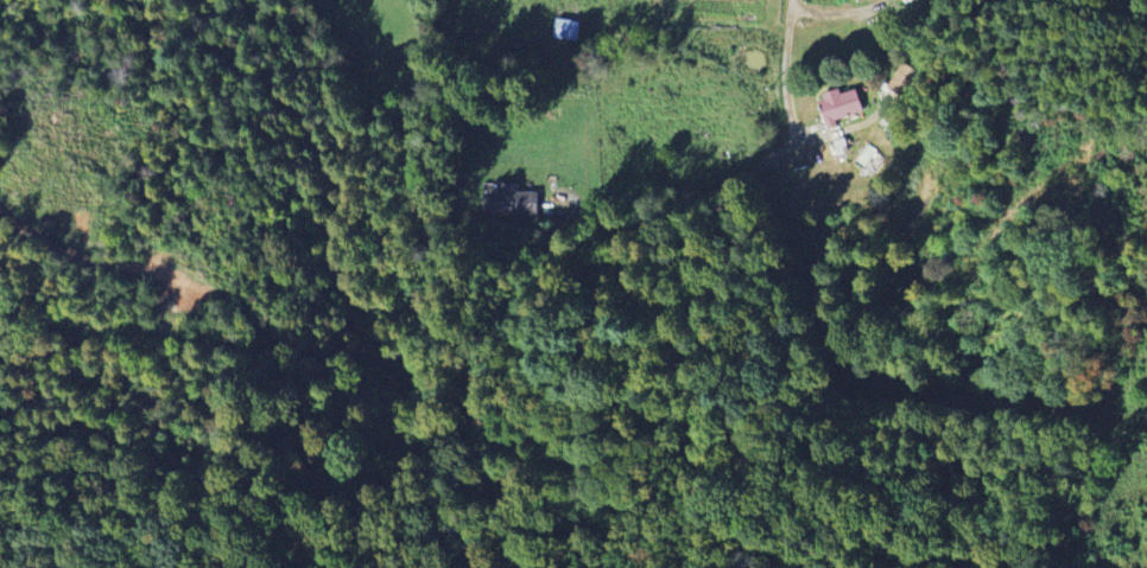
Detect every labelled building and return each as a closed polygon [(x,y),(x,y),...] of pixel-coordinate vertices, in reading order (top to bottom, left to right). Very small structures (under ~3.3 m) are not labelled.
[(579,22),(555,19),(553,39),(577,41),(579,22)] [(867,112),(857,88),(840,94),(839,90),(816,98),(826,127),(867,112)] [(516,193),(517,184),(500,183),(500,191),(490,191),(489,213),(536,215),(537,193),(516,193)]
